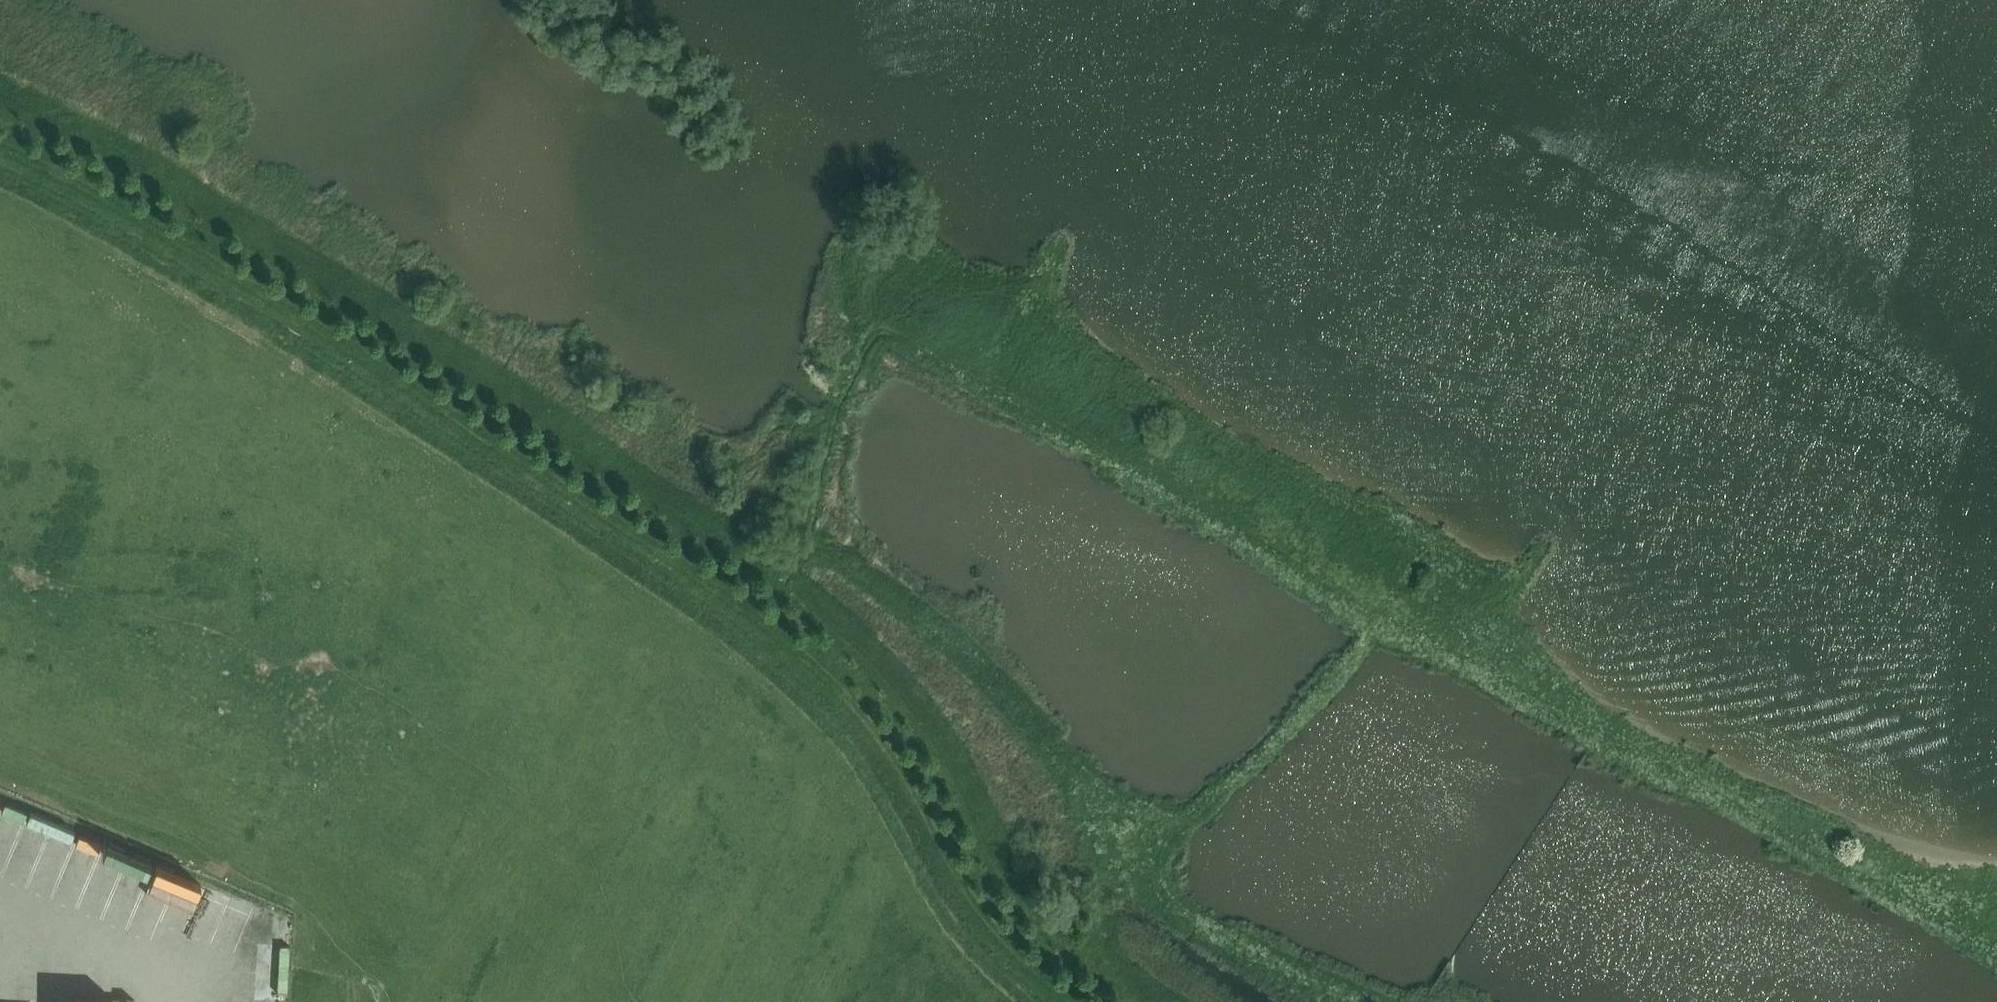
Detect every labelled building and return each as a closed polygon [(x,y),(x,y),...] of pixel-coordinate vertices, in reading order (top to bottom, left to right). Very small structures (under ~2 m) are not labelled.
[(24,845),(29,830),(6,822),(1,836),(24,845)] [(35,822),(24,847),(62,864),(73,838),(35,822)] [(116,869),(118,862),(69,850),(41,960),(139,985),(169,869),(127,858),(123,871),(116,869)]
